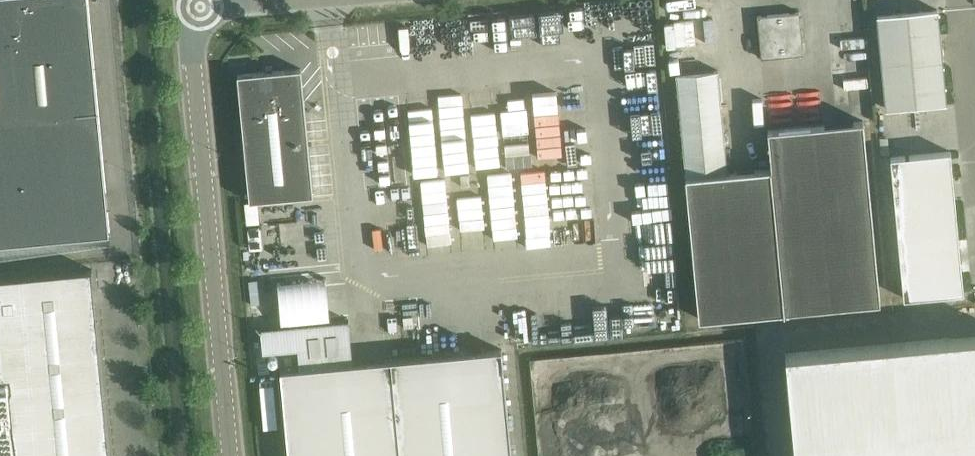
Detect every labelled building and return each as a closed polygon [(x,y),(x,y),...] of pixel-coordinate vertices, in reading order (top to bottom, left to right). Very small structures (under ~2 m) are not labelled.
[(110,232),(88,0),(0,0),(0,242),(110,232)] [(886,108),(946,102),(937,9),(878,15),(886,108)] [(761,57),(803,53),(799,11),(757,15),(761,57)] [(250,201),(313,194),(301,68),(238,74),(250,201)] [(685,176),(728,172),(718,70),(676,74),(685,176)] [(768,129),(770,149),(785,310),(880,301),(863,120),(768,129)] [(951,151),(891,157),(904,297),(964,292),(951,151)] [(766,168),(728,172),(685,176),(682,176),(695,320),(779,312),(766,168)] [(92,269),(0,277),(0,455),(110,455),(92,269)] [(786,353),(794,438),(796,455),(974,455),(974,335),(786,353)] [(281,369),(289,455),(512,455),(502,349),(281,369)]
